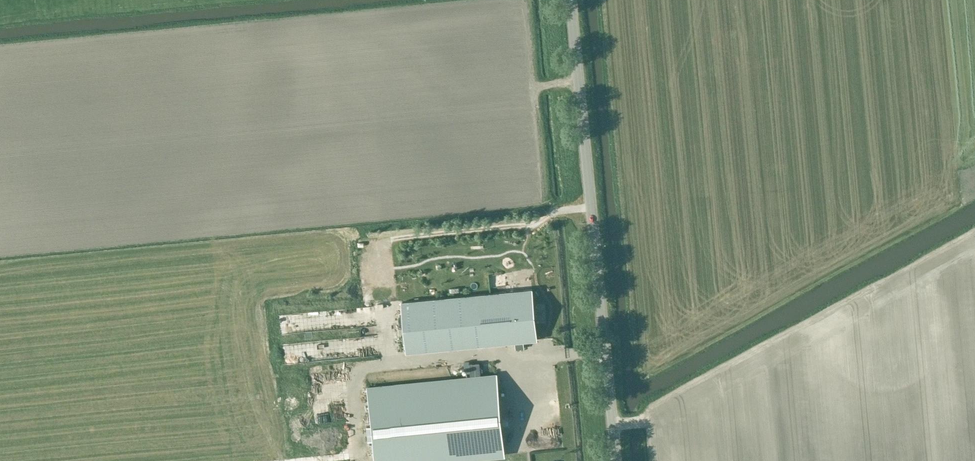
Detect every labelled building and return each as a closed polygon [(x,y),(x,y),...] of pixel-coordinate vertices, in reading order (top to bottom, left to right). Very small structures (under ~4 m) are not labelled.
[(407,352),(537,340),(532,289),(402,302),(407,352)] [(374,460),(438,460),(504,454),(497,376),(367,388),(374,460)]
